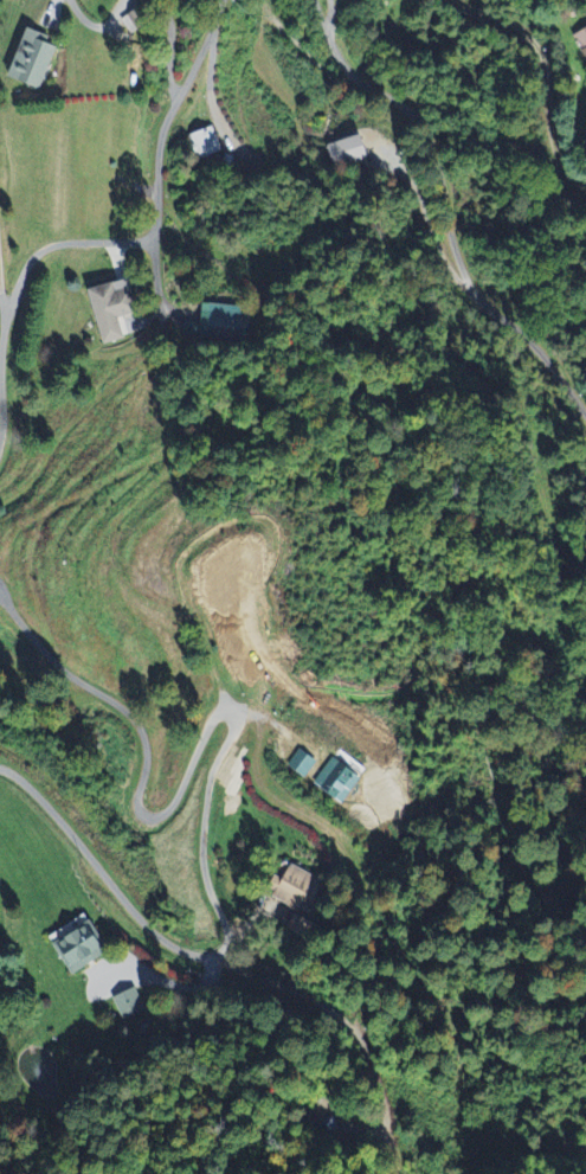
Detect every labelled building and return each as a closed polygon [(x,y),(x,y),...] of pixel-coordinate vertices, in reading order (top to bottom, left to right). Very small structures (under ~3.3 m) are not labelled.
[(134,36),(155,25),(147,9),(126,20),(134,36)] [(45,90),(60,46),(49,43),(51,36),(30,28),(12,78),(45,90)] [(574,37),(585,57),(585,30),(574,37)] [(191,136),(203,161),(223,152),(211,127),(191,136)] [(328,145),(333,165),(367,157),(362,136),(328,145)] [(97,290),(107,346),(128,342),(124,319),(143,316),(137,283),(97,290)] [(201,334),(246,340),(250,310),(205,304),(201,334)] [(308,780),(319,762),(300,750),(289,768),(308,780)] [(347,807),(365,777),(333,758),(316,788),(347,807)] [(308,916),(325,883),(291,865),(274,898),(308,916)] [(115,952),(93,913),(75,923),(76,925),(70,929),(72,933),(64,937),(62,934),(56,938),(76,974),(115,952)] [(293,931),(304,942),(316,929),(305,918),(293,931)] [(114,999),(124,1020),(147,1010),(138,989),(114,999)]
